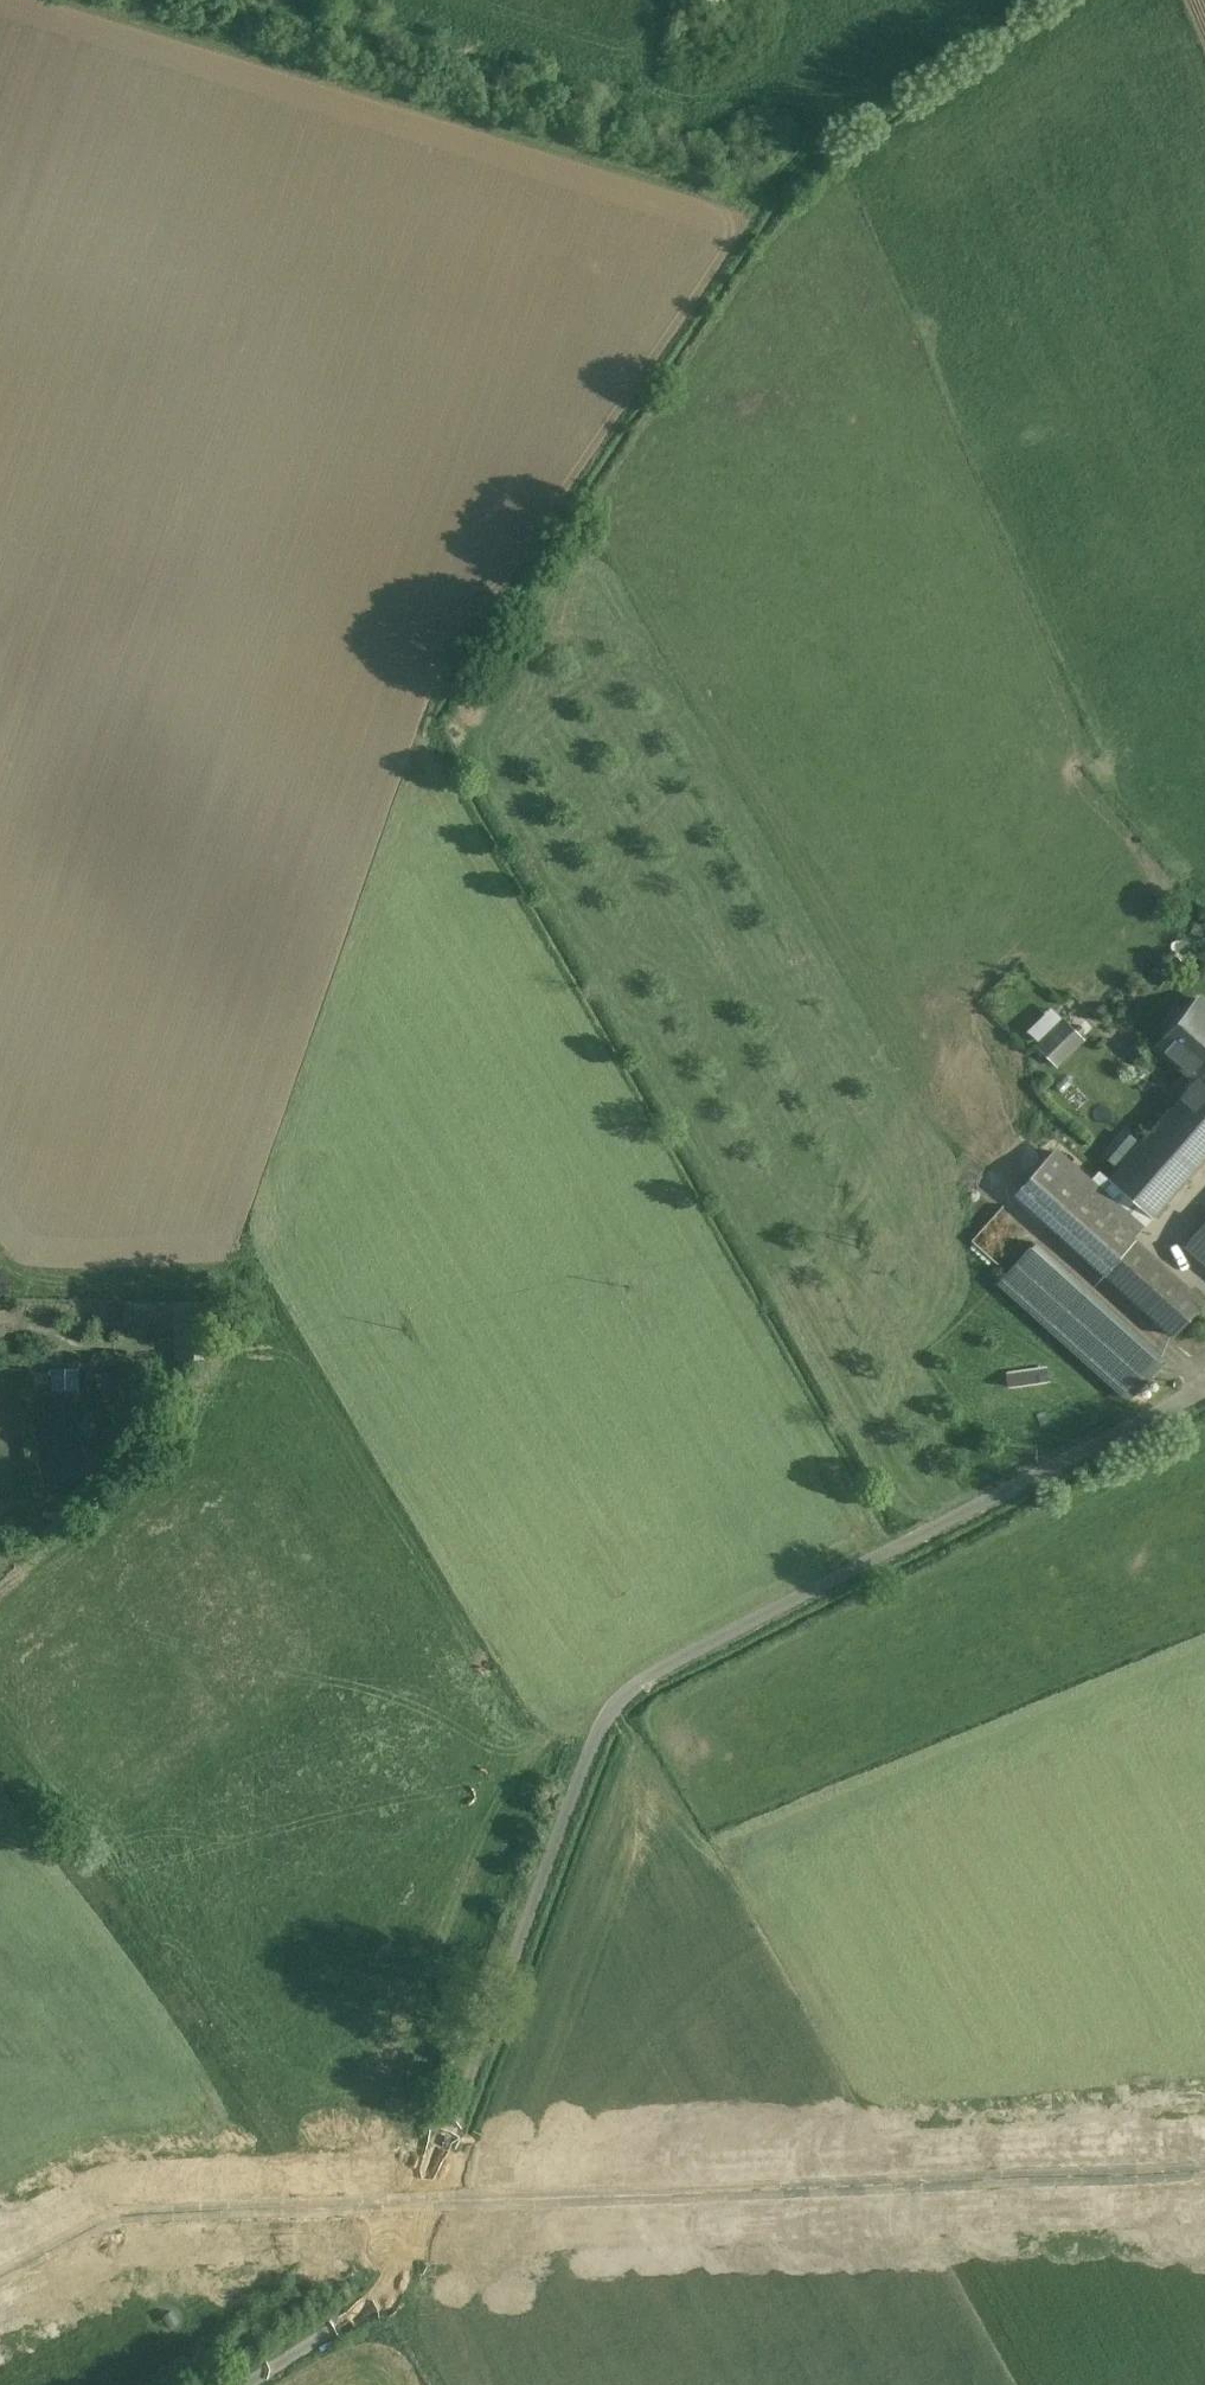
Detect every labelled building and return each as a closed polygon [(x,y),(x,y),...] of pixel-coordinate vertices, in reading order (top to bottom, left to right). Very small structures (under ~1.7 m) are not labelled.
[(1199,999),(1158,1047),(1196,1082),(1197,1081),(1204,1088),(1204,1004),(1199,999)] [(1064,1020),(1037,1046),(1056,1066),(1083,1040),(1064,1020)] [(1197,1081),(1196,1082),(1181,1098),(1180,1097),(1109,1179),(1152,1217),(1204,1159),(1204,1158),(1204,1088),(1197,1081)] [(1014,1193),(1172,1334),(1203,1300),(1045,1159),(1014,1193)] [(1181,1249),(1204,1271),(1204,1221),(1181,1249)] [(1031,1247),(1000,1281),(1128,1397),(1159,1363),(1031,1247)] [(82,1388),(82,1367),(53,1367),(53,1388),(82,1388)]
